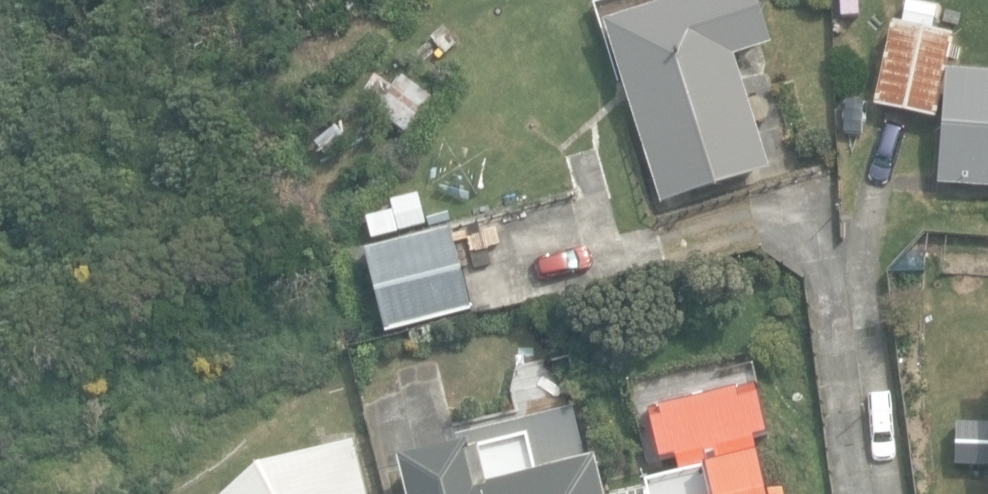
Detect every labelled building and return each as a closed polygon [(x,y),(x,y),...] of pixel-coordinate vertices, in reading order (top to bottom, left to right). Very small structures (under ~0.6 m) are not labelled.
[(664,201),(771,166),(736,53),(774,41),(761,0),(672,0),(606,21),(664,201)] [(877,103),(938,117),(957,35),(896,21),(877,103)] [(987,184),(987,71),(950,68),(941,181),(987,184)] [(438,98),(405,76),(381,111),(415,133),(438,98)] [(394,197),(402,229),(430,221),(421,190),(394,197)] [(367,211),(373,237),(390,232),(383,207),(367,211)] [(369,247),(389,330),(474,308),(454,226),(369,247)] [(784,485),(768,489),(755,434),(771,430),(758,377),(650,403),(663,458),(679,454),(689,493),(787,493),(784,485)] [(410,493),(606,493),(597,454),(587,456),(575,405),(458,433),(460,444),(401,458),(410,493)] [(356,440),(348,442),(345,436),(325,442),(326,449),(260,465),(228,493),(370,493),(356,440)]
